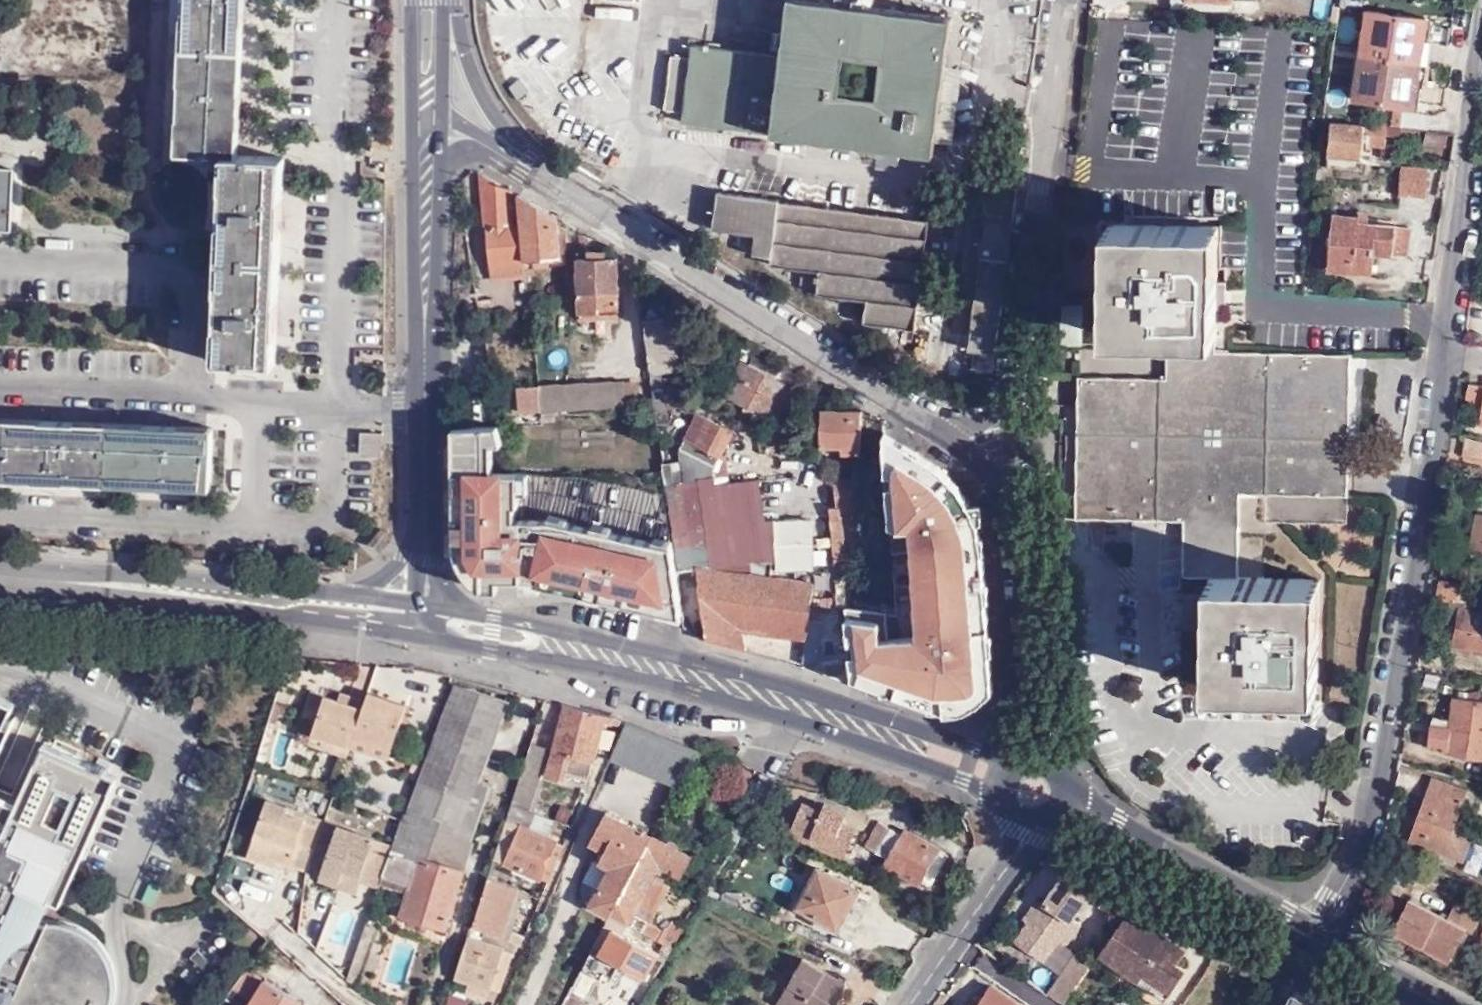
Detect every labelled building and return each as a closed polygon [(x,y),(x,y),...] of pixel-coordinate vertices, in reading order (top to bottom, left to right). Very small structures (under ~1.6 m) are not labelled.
[(181,47),(240,50),(242,0),(183,0),(181,47)] [(736,46),(727,124),(775,130),(778,131),(929,154),(936,112),(938,112),(946,60),(942,60),(947,17),(854,3),(854,0),(794,0),(788,38),(785,38),(782,53),(736,46)] [(1200,0),(1186,0),(1186,4),(1186,12),(1232,14),(1233,2),(1200,0)] [(1366,17),(1359,60),(1418,68),(1424,25),(1366,17)] [(681,116),(727,124),(736,46),(693,38),(691,52),(670,49),(662,101),(682,105),(681,116)] [(240,50),(181,47),(177,150),(222,152),(236,153),(238,101),(240,50)] [(1410,114),(1418,68),(1359,60),(1352,105),(1410,114)] [(1399,127),(1398,132),(1424,135),(1425,131),(1426,121),(1400,117),(1399,127)] [(1381,152),(1384,130),(1360,126),(1359,130),(1330,126),(1325,158),(1359,162),(1361,149),(1381,152)] [(236,153),(222,152),(218,257),(279,259),(281,209),(283,155),(236,153)] [(1424,194),(1426,166),(1399,164),(1398,192),(1424,194)] [(8,231),(11,171),(0,170),(0,230),(8,231)] [(488,263),(524,260),(520,224),(513,224),(510,188),(480,171),(488,263)] [(715,223),(719,186),(714,187),(711,222),(715,223)] [(756,193),(719,186),(715,223),(752,227),(756,193)] [(517,192),(520,224),(524,260),(558,257),(555,214),(517,192)] [(928,218),(756,193),(752,227),(750,248),(769,251),(767,261),(800,266),(798,280),(813,283),(812,290),(861,297),(858,320),(911,328),(928,218)] [(966,349),(972,351),(994,353),(1012,217),(986,213),(966,349)] [(1328,259),(1372,264),(1373,252),(1407,256),(1409,228),(1358,223),(1358,217),(1333,215),(1328,259)] [(1208,278),(1209,224),(1112,220),(1111,276),(1104,276),(1103,325),(1165,326),(1165,334),(1165,348),(1077,346),(1075,425),(1073,514),(1128,516),(1161,517),(1180,518),(1179,572),(1208,574),(1214,573),(1213,629),(1207,629),(1206,678),(1316,680),(1317,631),(1311,631),(1313,578),(1262,576),(1263,520),(1339,522),(1342,432),(1344,352),(1215,349),(1215,297),(1215,277),(1208,278)] [(1217,224),(1209,224),(1208,278),(1215,277),(1217,224)] [(619,305),(615,255),(577,257),(580,308),(619,305)] [(279,259),(218,257),(212,362),(274,365),(277,305),(279,259)] [(1372,264),(1328,259),(1328,269),(1371,273),(1372,264)] [(526,276),(524,260),(488,263),(489,279),(526,276)] [(1079,341),(1080,302),(1060,303),(1058,340),(1079,341)] [(642,320),(641,320),(648,365),(649,365),(665,362),(659,318),(642,320)] [(1165,326),(1103,325),(1103,332),(1165,334),(1165,326)] [(994,353),(972,351),(970,369),(991,371),(994,353)] [(800,391),(740,361),(725,392),(784,421),(782,427),(795,433),(800,415),(792,410),(800,391)] [(659,386),(658,375),(648,370),(652,397),(663,397),(662,387),(659,386)] [(580,405),(579,380),(540,380),(542,405),(580,405)] [(625,380),(579,380),(580,405),(626,406),(625,380)] [(1470,382),(1465,403),(1481,407),(1479,425),(1481,425),(1481,385),(1470,382)] [(860,410),(818,409),(817,444),(840,446),(840,451),(859,452),(860,410)] [(677,572),(696,570),(695,563),(770,574),(774,518),(763,519),(761,504),(757,478),(731,481),(719,482),(718,470),(724,457),(735,431),(697,413),(685,440),(684,460),(662,463),(664,483),(664,484),(665,487),(665,488),(677,572)] [(109,423),(6,418),(3,477),(54,480),(106,482),(109,423)] [(211,427),(109,423),(106,482),(157,484),(209,486),(211,427)] [(504,425),(461,426),(462,538),(463,551),(464,555),(467,562),(472,570),(479,579),(485,586),(490,589),(490,579),(507,579),(548,579),(548,582),(683,613),(677,572),(672,542),(561,517),(524,518),(524,504),(527,504),(527,474),(512,473),(511,468),(502,468),(501,442),(507,443),(504,425)] [(1466,436),(1462,454),(1481,459),(1481,440),(1466,436)] [(373,459),(373,458),(374,438),(357,437),(356,437),(356,458),(364,458),(373,459)] [(728,458),(724,457),(718,470),(719,482),(731,481),(728,458)] [(905,533),(890,533),(896,615),(954,625),(972,628),(976,629),(972,567),(947,569),(942,569),(937,496),(936,483),(910,469),(901,470),(905,533)] [(835,507),(829,507),(830,521),(840,520),(839,506),(864,505),(863,479),(832,481),(835,507)] [(943,496),(937,496),(942,569),(947,569),(945,519),(943,496)] [(1476,511),(1469,549),(1481,551),(1481,512),(1476,511)] [(813,528),(812,523),(808,519),(776,520),(776,567),(813,567),(813,528)] [(844,561),(840,520),(830,521),(833,562),(844,561)] [(1444,562),(1442,576),(1468,581),(1471,567),(1444,562)] [(806,637),(813,581),(770,574),(695,563),(696,570),(698,587),(706,642),(765,659),(760,627),(806,637)] [(1319,578),(1313,578),(1311,631),(1317,631),(1319,578)] [(1453,644),(1481,649),(1481,611),(1472,610),(1476,586),(1439,579),(1436,599),(1449,601),(1446,622),(1456,624),(1453,644)] [(900,619),(844,611),(847,644),(852,687),(937,715),(943,716),(952,715),(960,714),(952,628),(900,619)] [(852,687),(847,644),(838,644),(838,659),(822,661),(824,677),(852,687)] [(1316,686),(1316,680),(1206,678),(1205,684),(1316,686)] [(385,878),(410,886),(400,918),(443,931),(470,843),(460,840),(472,803),(506,704),(452,686),(419,783),(417,783),(404,820),(404,821),(396,845),(385,878)] [(353,745),(354,746),(369,699),(343,690),(340,698),(314,690),(307,712),(320,717),(315,733),(353,745)] [(373,690),(369,699),(354,746),(390,759),(411,702),(373,690)] [(1454,698),(1451,719),(1432,716),(1432,723),(1430,724),(1427,746),(1445,754),(1470,759),(1481,761),(1481,702),(1454,698)] [(8,717),(13,706),(0,700),(0,757),(12,729),(4,725),(8,717)] [(567,705),(558,738),(596,748),(604,715),(567,705)] [(16,722),(8,717),(4,725),(12,729),(16,722)] [(678,791),(699,751),(628,721),(614,752),(610,761),(678,791)] [(350,756),(354,746),(353,745),(315,733),(312,742),(350,756)] [(587,777),(596,748),(558,738),(548,774),(563,780),(566,772),(587,777)] [(45,743),(41,753),(106,779),(107,777),(109,771),(107,770),(95,765),(45,743)] [(533,743),(530,751),(512,806),(529,811),(546,757),(549,748),(533,743)] [(120,1000),(121,988),(120,980),(118,971),(111,955),(101,941),(85,929),(70,923),(63,922),(49,922),(44,935),(33,930),(48,898),(54,902),(106,779),(41,753),(18,807),(0,798),(0,1004),(119,1004),(120,1000)] [(99,756),(95,765),(107,770),(112,762),(99,756)] [(115,783),(106,779),(54,902),(63,905),(115,783)] [(1453,827),(1466,791),(1430,779),(1408,842),(1461,861),(1468,842),(1449,835),(1453,827)] [(271,856),(310,869),(312,864),(324,829),(306,823),(308,818),(290,812),(289,812),(291,806),(269,798),(253,845),(273,852),(271,856)] [(788,834),(808,843),(812,836),(845,852),(857,826),(842,818),(846,811),(824,801),(820,809),(803,800),(788,834)] [(481,806),(472,803),(460,840),(470,843),(481,806)] [(309,813),(291,806),(289,812),(290,812),(308,818),(309,813)] [(530,830),(534,813),(529,811),(512,806),(506,823),(497,853),(494,862),(539,882),(556,842),(530,830)] [(590,904),(610,916),(652,836),(605,811),(589,841),(603,849),(598,859),(610,867),(590,904)] [(328,818),(324,829),(312,864),(324,868),(320,879),(358,892),(361,882),(377,839),(379,834),(328,818)] [(1453,827),(1449,835),(1468,842),(1471,833),(1453,827)] [(882,856),(895,833),(886,828),(873,852),(882,856)] [(906,832),(903,837),(889,861),(886,866),(919,884),(925,872),(937,849),(906,832)] [(882,856),(889,861),(903,837),(895,833),(882,856)] [(691,856),(652,836),(610,916),(626,925),(642,933),(647,924),(632,915),(656,870),(678,880),(691,856)] [(843,858),(845,852),(812,836),(808,843),(842,858),(843,858)] [(377,839),(361,882),(381,888),(385,878),(396,845),(377,839)] [(563,845),(556,842),(539,882),(547,885),(563,845)] [(271,857),(271,856),(273,852),(253,845),(249,856),(268,863),(271,857)] [(858,890),(818,868),(797,907),(837,929),(858,890)] [(919,884),(928,889),(935,877),(925,872),(919,884)] [(499,939),(516,889),(497,882),(488,879),(471,929),(499,939)] [(1471,932),(1481,915),(1455,901),(1446,918),(1409,898),(1392,930),(1448,960),(1465,929),(1471,932)] [(1080,924),(1072,918),(1076,913),(1062,904),(1056,914),(1036,900),(1023,919),(1027,922),(1013,942),(1042,962),(1057,941),(1064,930),(1072,935),(1080,924)] [(1187,945),(1132,907),(1099,954),(1136,980),(1142,971),(1169,990),(1186,965),(1177,959),(1187,945)] [(626,925),(610,916),(604,925),(612,929),(600,952),(593,948),(584,965),(572,987),(590,997),(603,970),(613,975),(616,968),(625,973),(629,967),(644,976),(656,952),(622,934),(626,925)] [(672,944),(683,928),(667,918),(657,933),(672,944)] [(348,983),(366,994),(383,947),(379,946),(383,933),(367,928),(348,983)] [(1065,946),(1072,935),(1064,930),(1057,941),(1065,946)] [(513,935),(509,944),(513,945),(520,947),(524,939),(513,935)] [(510,953),(467,939),(454,979),(467,983),(464,994),(487,1001),(491,990),(497,992),(510,953)] [(1046,993),(1062,1004),(1085,973),(1093,961),(1077,949),(1046,993)] [(778,1000),(785,1004),(832,1004),(842,989),(801,963),(778,1000)] [(1142,971),(1136,980),(1163,999),(1169,990),(1142,971)] [(304,1004),(265,981),(251,1004),(303,1004),(304,1004)] [(991,985),(979,1002),(973,999),(969,1004),(1020,1004),(991,985)] [(1294,991),(1287,1004),(1319,1004),(1294,991)]
